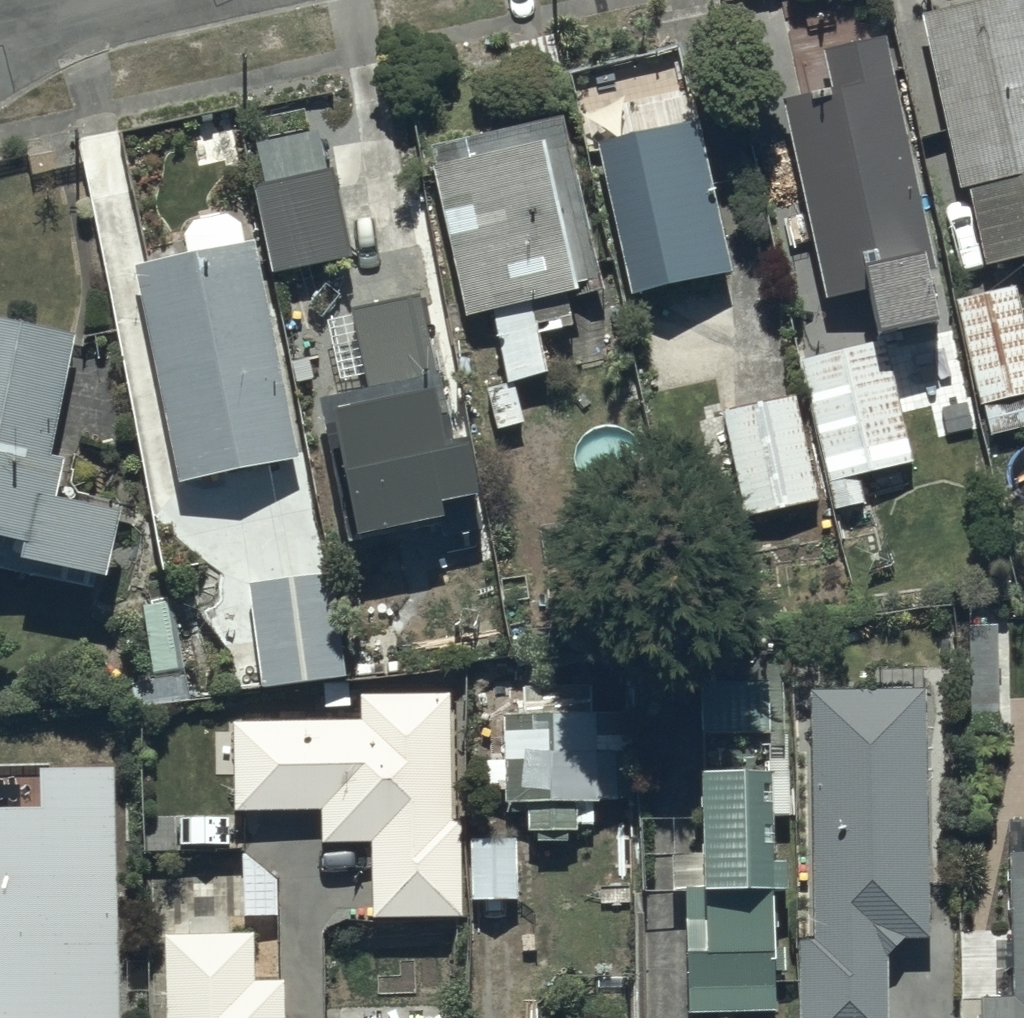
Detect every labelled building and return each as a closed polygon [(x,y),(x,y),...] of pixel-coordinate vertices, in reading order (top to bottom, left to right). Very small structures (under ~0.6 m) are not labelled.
[(915,16),(950,194),(961,192),(976,268),(1023,258),(1023,0),(995,0),(915,16)] [(802,98),(777,103),(820,302),(930,278),(878,39),(814,53),(816,60),(795,65),(802,98)] [(694,124),(592,144),(623,301),(725,281),(694,124)] [(258,186),(247,188),(264,278),(344,262),(318,129),(249,143),(258,186)] [(535,143),(423,168),(458,324),(490,317),(505,386),(543,378),(527,305),(569,296),(535,143)] [(250,243),(127,267),(169,488),(292,464),(250,243)] [(953,301),(971,408),(1006,402),(1010,426),(1023,424),(1023,340),(1015,290),(953,301)] [(339,543),(406,531),(411,564),(440,558),(433,522),(426,524),(423,507),(463,500),(454,449),(446,451),(418,298),(345,311),(359,392),(314,400),(339,543)] [(0,324),(0,544),(8,546),(4,565),(92,582),(106,511),(47,500),(58,441),(47,439),(67,337),(0,324)] [(888,341),(797,361),(825,487),(915,467),(888,341)] [(795,395),(718,411),(740,519),(817,503),(795,395)] [(332,580),(251,593),(268,700),(350,687),(332,580)] [(1011,625),(967,625),(967,727),(1011,727),(1011,625)] [(530,843),(563,843),(563,836),(572,836),(572,827),(589,828),(589,799),(629,799),(629,717),(589,717),(589,687),(519,687),(519,715),(495,715),(495,763),(482,763),(482,793),(497,793),(497,807),(521,807),(521,836),(530,836),(530,843)] [(763,688),(693,687),(693,737),(762,738),(763,688)] [(802,693),(807,940),(793,940),(794,1017),(879,1017),(877,957),(897,941),(922,941),(918,691),(802,693)] [(364,921),(455,920),(456,816),(445,816),(443,696),(352,697),(352,720),(227,722),(228,813),(315,812),(316,847),(363,847),(364,921)] [(31,773),(32,812),(0,813),(0,1017),(110,1017),(107,771),(31,773)] [(684,780),(688,913),(674,913),(678,1017),(723,1017),(769,1017),(768,975),(777,975),(777,948),(766,948),(765,894),(778,894),(777,866),(765,867),(764,845),(762,778),(684,780)] [(464,844),(463,902),(514,903),(514,844),(464,844)] [(973,1017),(1023,1017),(1023,852),(1002,853),(1003,873),(1005,1000),(972,1000),(973,1017)] [(158,1017),(276,1017),(276,981),(248,981),(248,935),(157,936),(158,1017)]
